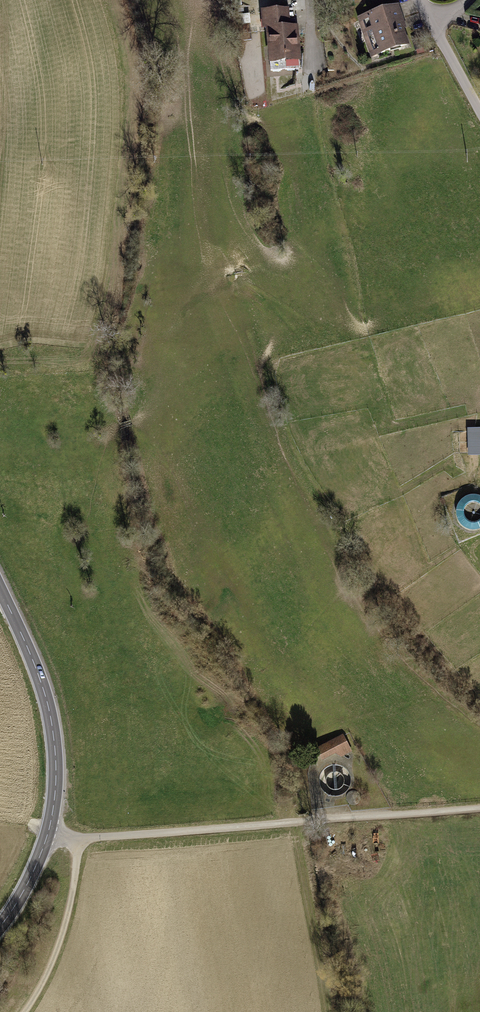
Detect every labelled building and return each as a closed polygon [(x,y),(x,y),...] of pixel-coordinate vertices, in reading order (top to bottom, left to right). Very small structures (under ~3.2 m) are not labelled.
[(396,4),(358,16),(369,53),(407,42),(396,4)] [(288,9),(264,9),(265,27),(269,27),(270,58),(297,57),(296,28),(289,28),(288,9)] [(472,428),(473,455),(479,455),(479,428),(472,428)] [(471,503),(472,519),(479,519),(479,503),(471,503)] [(343,735),(314,746),(319,759),(348,748),(343,735)]
